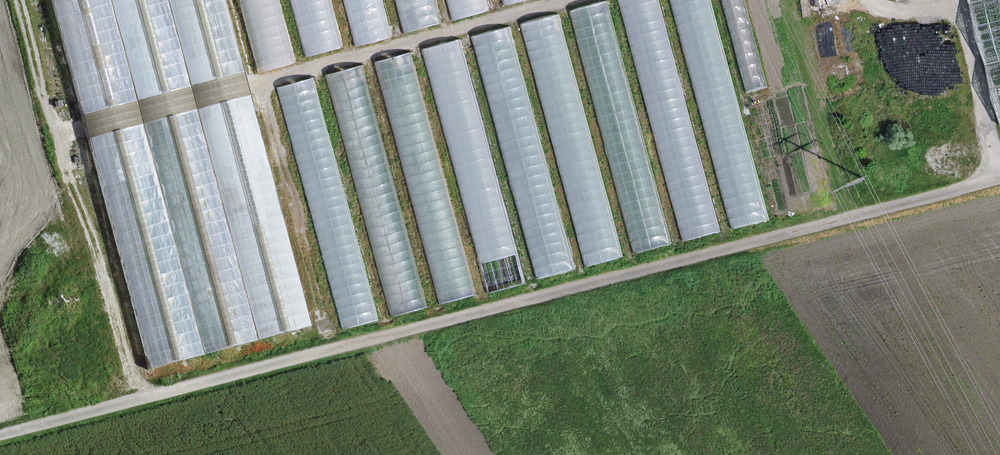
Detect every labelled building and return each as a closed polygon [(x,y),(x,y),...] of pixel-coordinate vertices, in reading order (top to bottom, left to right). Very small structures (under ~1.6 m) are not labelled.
[(239,73),(220,0),(49,0),(79,115),(239,73)] [(290,0),(243,0),(263,72),(306,60),(290,0)] [(342,0),(290,0),(306,60),(355,47),(342,0)] [(393,0),(342,0),(355,47),(403,34),(393,0)] [(447,0),(393,0),(403,34),(453,21),(447,0)] [(453,21),(501,8),(499,0),(447,0),(453,21)] [(608,0),(607,0),(561,12),(626,254),(673,241),(608,0)] [(663,0),(608,0),(673,241),(725,227),(663,0)] [(725,227),(771,215),(713,0),(663,0),(725,227)] [(752,85),(769,81),(747,0),(730,0),(752,85)] [(970,3),(986,64),(999,61),(999,0),(981,0),(970,3)] [(626,254),(561,12),(513,25),(578,266),(626,254)] [(578,266),(513,25),(464,38),(529,280),(578,266)] [(529,280),(464,38),(414,52),(479,293),(529,280)] [(479,293),(414,52),(368,64),(433,305),(479,293)] [(986,64),(999,119),(999,61),(986,64)] [(433,305),(368,64),(318,78),(383,319),(433,305)] [(383,319),(318,78),(272,90),(337,331),(383,319)] [(306,328),(245,94),(84,136),(146,370),(306,328)]
